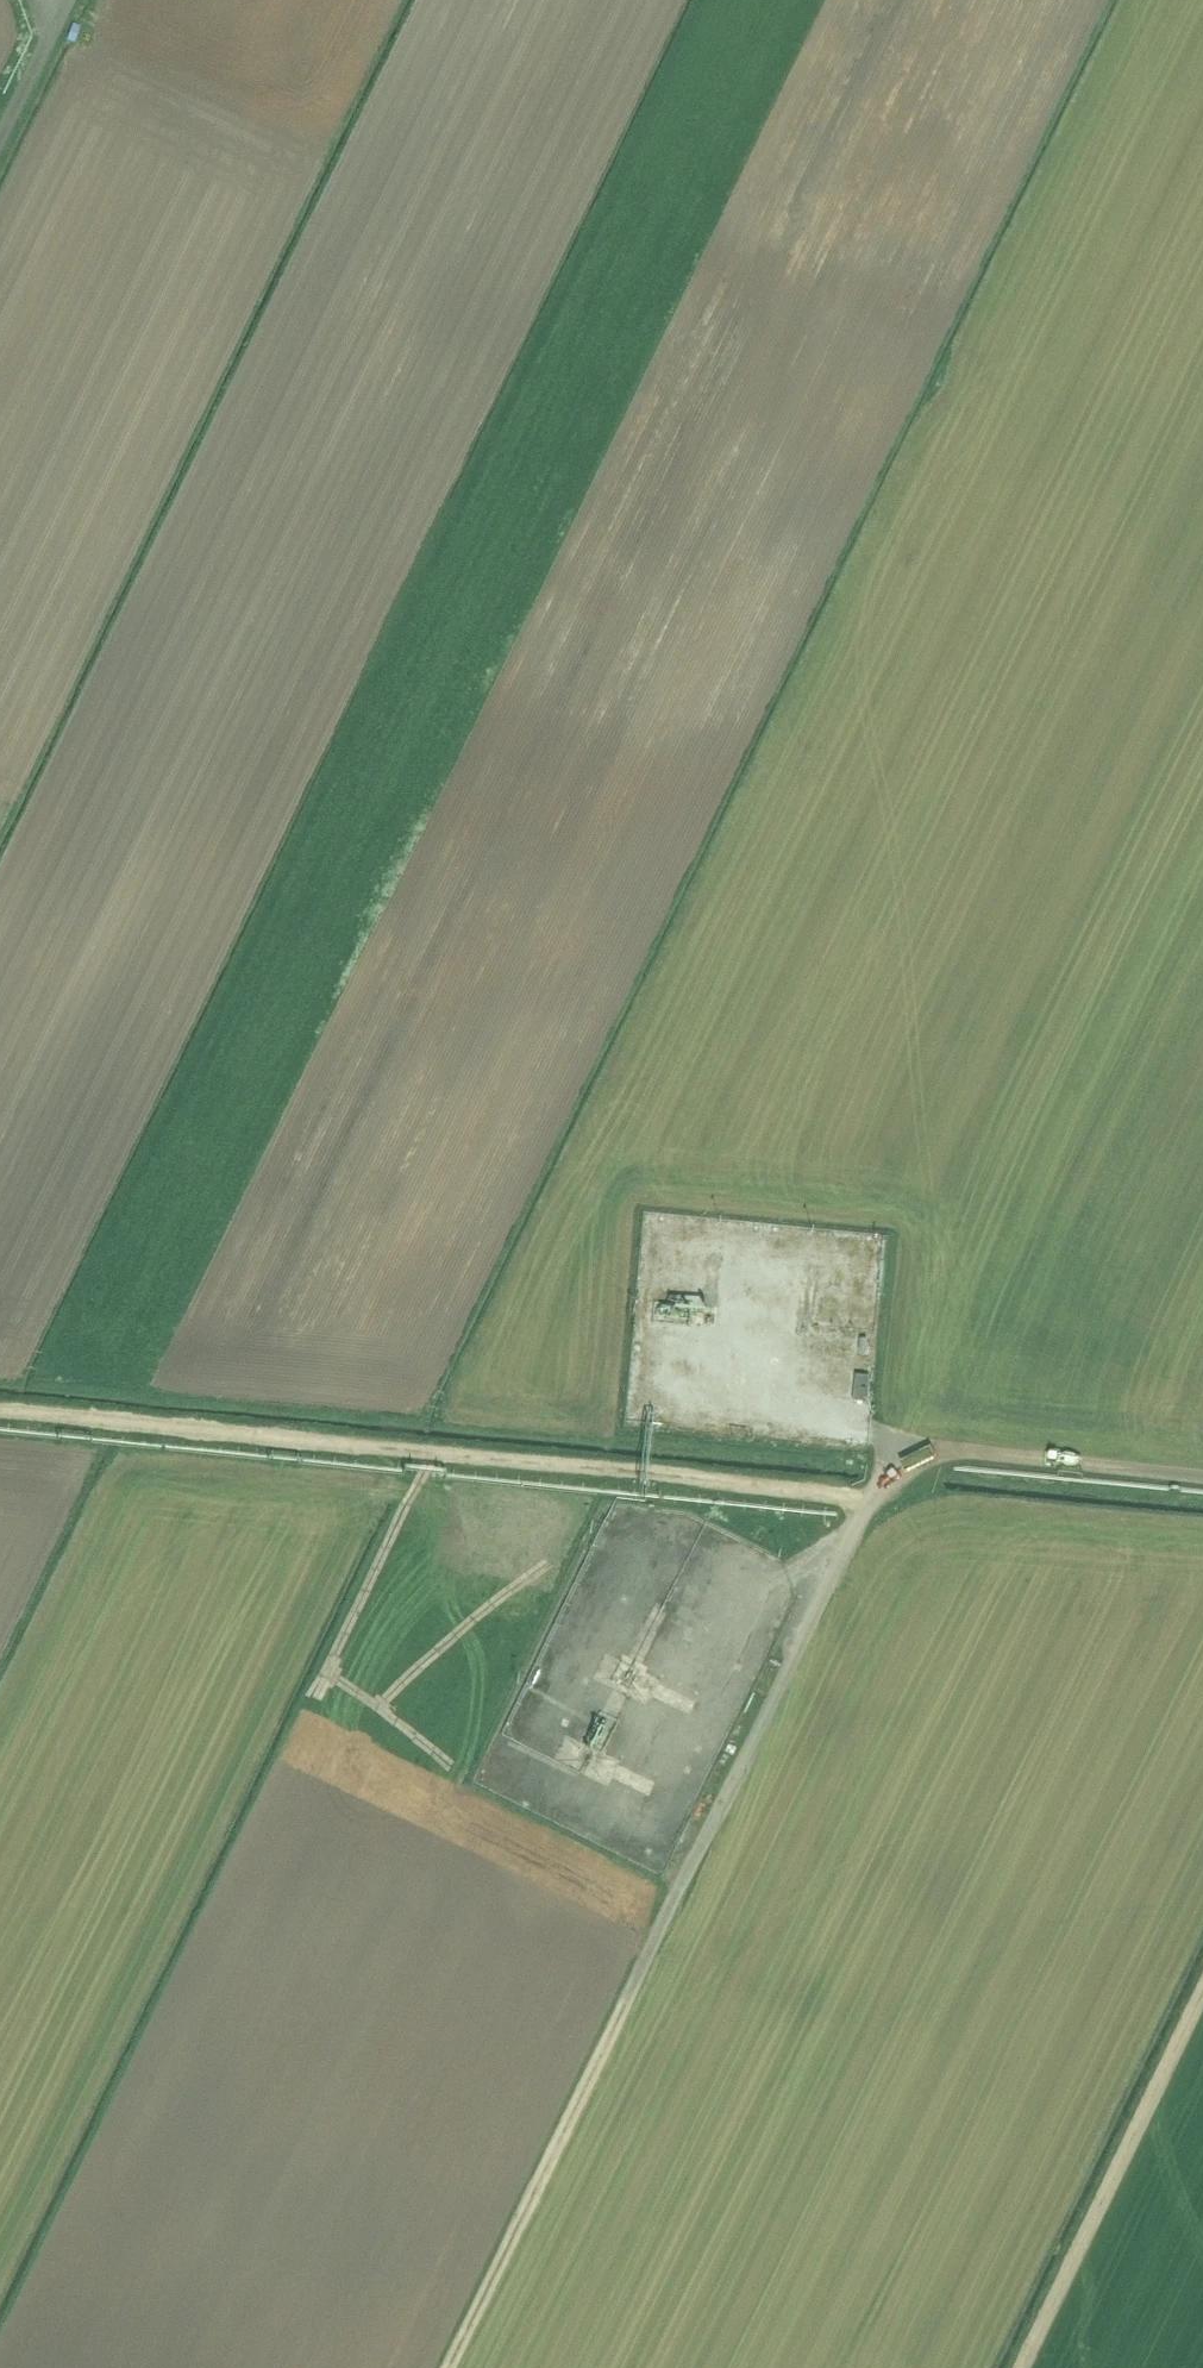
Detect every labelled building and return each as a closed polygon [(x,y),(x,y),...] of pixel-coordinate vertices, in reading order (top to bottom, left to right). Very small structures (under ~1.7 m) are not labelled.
[(853,1416),(872,1417),(873,1378),(854,1377),(853,1416)]
